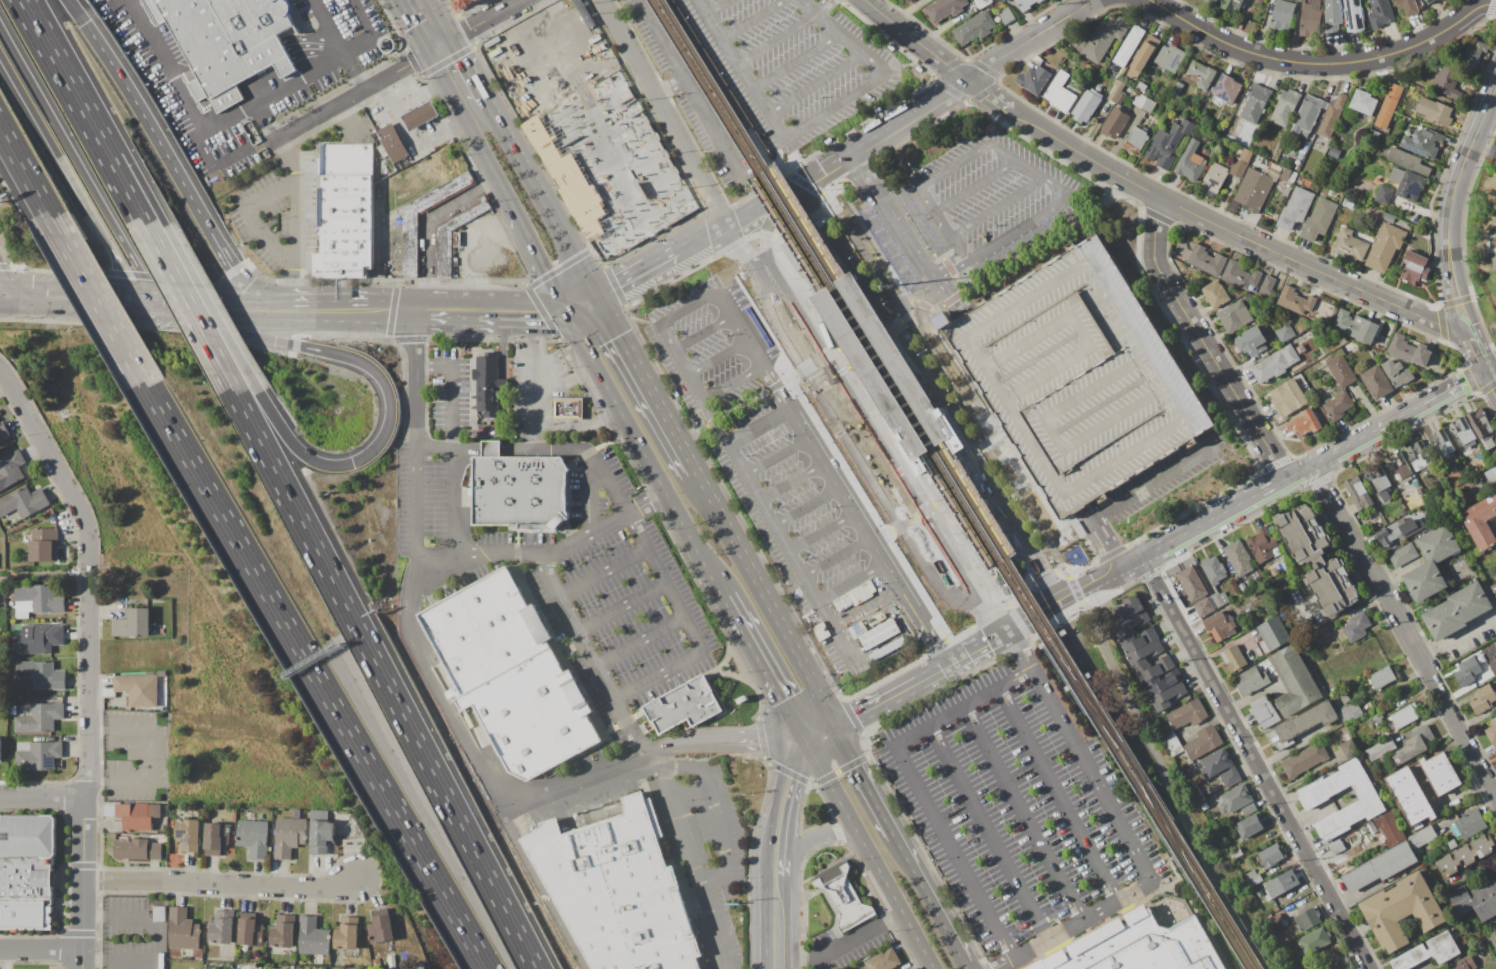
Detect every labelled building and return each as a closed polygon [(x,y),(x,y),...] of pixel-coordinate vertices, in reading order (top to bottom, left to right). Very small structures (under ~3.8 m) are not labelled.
[(160,24),(147,0),(288,0),(293,9),(290,14),(296,27),(278,36),(297,70),(283,78),(275,63),(236,85),(245,100),(219,114),(209,97),(198,103),(188,85),(199,79),(166,20),(160,24)] [(459,3),(458,0),(482,0),(456,14),(452,7),(459,3)] [(925,8),(938,0),(966,0),(968,4),(962,7),(964,10),(953,16),(952,13),(935,24),(925,8)] [(981,9),(976,0),(989,0),(991,3),(981,9)] [(1023,13),(1015,0),(1045,0),(1023,13)] [(1221,8),(1225,0),(1248,0),(1243,9),(1240,8),(1239,11),(1235,9),(1233,14),(1221,8)] [(1277,0),(1296,4),(1289,31),(1270,27),(1277,0)] [(1310,5),(1311,0),(1319,0),(1318,5),(1321,6),(1317,37),(1306,36),(1306,38),(1300,37),(1303,4),(1310,5)] [(1326,4),(1326,0),(1340,0),(1340,6),(1341,6),(1342,24),(1338,24),(1339,35),(1327,35),(1326,25),(1325,25),(1324,12),(1325,12),(1325,5),(1326,4)] [(1347,32),(1343,0),(1361,0),(1365,29),(1361,31),(1356,32),(1347,32)] [(1368,2),(1367,0),(1388,0),(1396,21),(1388,24),(1387,23),(1384,25),(1373,30),(1368,17),(1367,7),(1371,6),(1370,2),(1368,2)] [(1395,7),(1392,0),(1414,0),(1419,13),(1407,18),(1402,4),(1395,7)] [(997,13),(1008,6),(1015,20),(1004,26),(997,13)] [(952,31),(986,10),(996,26),(990,30),(991,32),(979,39),(978,37),(962,47),(952,31)] [(1080,53),(1097,26),(1099,27),(1102,22),(1105,24),(1110,16),(1115,19),(1118,15),(1132,23),(1121,41),(1116,38),(1100,65),(1080,53)] [(1112,62),(1135,25),(1146,32),(1124,69),(1112,62)] [(1141,73),(1136,81),(1126,76),(1131,67),(1135,60),(1134,59),(1139,50),(1140,50),(1149,34),(1161,41),(1157,48),(1156,47),(1141,73)] [(1467,46),(1473,49),(1477,40),(1490,46),(1487,54),(1482,52),(1472,75),(1457,69),(1467,46)] [(1154,62),(1164,45),(1168,48),(1171,45),(1187,54),(1175,74),(1154,62)] [(1206,92),(1196,86),(1200,80),(1186,72),(1193,60),(1207,68),(1208,67),(1218,73),(1206,92)] [(1038,97),(1015,83),(1021,74),(1025,76),(1030,68),(1036,71),(1039,66),(1052,74),(1038,97)] [(1443,66),(1461,73),(1454,90),(1463,94),(1460,101),(1441,93),(1442,91),(1432,86),(1437,74),(1439,75),(1443,66)] [(1043,97),(1060,70),(1070,75),(1062,87),(1077,96),(1066,114),(1049,103),(1050,102),(1043,97)] [(525,124),(561,104),(571,121),(574,119),(585,139),(581,141),(590,158),(595,156),(604,171),(599,174),(618,206),(635,197),(633,194),(655,182),(650,172),(647,174),(613,113),(615,111),(607,97),(604,98),(596,84),(619,71),(697,209),(604,262),(525,124)] [(1211,94),(1223,73),(1234,79),(1234,80),(1243,85),(1232,105),(1211,94)] [(1107,99),(1114,89),(1116,86),(1112,84),(1115,79),(1125,85),(1120,94),(1114,103),(1107,99)] [(1177,81),(1184,86),(1178,97),(1170,93),(1177,81)] [(1140,82),(1147,86),(1144,93),(1136,88),(1140,82)] [(1255,125),(1240,117),(1248,102),(1247,101),(1249,97),(1246,96),(1253,82),(1264,88),(1265,87),(1273,92),(1255,125)] [(1374,124),(1391,83),(1405,89),(1387,130),(1374,124)] [(1087,90),(1089,91),(1091,88),(1103,96),(1101,99),(1102,99),(1086,124),(1083,122),(1081,124),(1073,119),(1075,116),(1071,114),(1087,90)] [(1286,128),(1270,121),(1279,101),(1277,100),(1282,89),(1288,92),(1289,89),(1303,95),(1299,104),(1298,103),(1286,128)] [(1357,89),(1372,95),(1371,97),(1379,101),(1372,117),(1349,108),(1357,89)] [(1140,109),(1132,104),(1138,93),(1147,98),(1140,109)] [(1324,153),(1313,148),(1317,138),(1321,140),(1322,137),(1317,134),(1332,99),(1336,101),(1340,93),(1348,96),(1324,153)] [(1114,103),(1120,94),(1125,97),(1119,106),(1114,103)] [(1292,125),(1307,94),(1329,104),(1326,110),(1324,109),(1321,116),(1319,115),(1317,118),(1321,120),(1311,141),(1290,132),(1293,126),(1292,125)] [(1422,96),(1436,103),(1436,102),(1453,109),(1449,118),(1453,119),(1449,128),(1429,119),(1430,118),(1415,111),(1422,96)] [(1147,98),(1156,103),(1150,113),(1141,108),(1147,98)] [(1413,101),(1418,103),(1415,111),(1410,108),(1413,101)] [(404,117),(431,102),(439,116),(411,131),(404,117)] [(1116,141),(1109,136),(1108,138),(1100,133),(1102,129),(1101,128),(1115,105),(1120,109),(1119,110),(1130,117),(1116,141)] [(1144,156),(1159,128),(1169,134),(1175,123),(1176,124),(1180,117),(1195,125),(1189,137),(1183,134),(1173,152),(1174,152),(1173,156),(1176,158),(1168,172),(1155,165),(1159,158),(1156,156),(1153,161),(1144,156)] [(377,131),(393,122),(410,156),(394,165),(377,131)] [(1400,146),(1408,127),(1415,131),(1418,124),(1446,136),(1442,144),(1435,141),(1434,144),(1435,144),(1435,146),(1437,147),(1438,145),(1440,146),(1434,161),(1400,146)] [(1135,127),(1147,134),(1146,135),(1149,137),(1149,138),(1149,139),(1147,140),(1146,141),(1139,154),(1124,146),(1135,127)] [(1173,172),(1191,138),(1200,142),(1194,153),(1204,158),(1203,159),(1207,162),(1196,184),(1189,180),(1190,179),(1183,175),(1182,176),(1173,172)] [(318,145),(373,145),(374,265),(385,265),(386,278),(312,279),(312,253),(321,253),(321,227),(319,227),(319,188),(321,188),(321,174),(319,174),(318,158),(320,158),(320,156),(318,156),(318,145)] [(377,148),(381,145),(388,156),(384,158),(377,148)] [(1331,147),(1341,151),(1338,159),(1328,155),(1331,147)] [(1387,160),(1393,147),(1422,159),(1420,164),(1432,169),(1428,178),(1387,160)] [(1229,173),(1237,157),(1239,158),(1244,148),(1253,152),(1246,166),(1247,167),(1241,179),(1229,173)] [(1293,160),(1299,163),(1295,170),(1290,167),(1293,160)] [(1212,165),(1213,166),(1214,163),(1228,170),(1227,173),(1229,174),(1217,195),(1216,194),(1213,199),(1205,194),(1207,190),(1204,188),(1205,186),(1202,185),(1212,165)] [(1249,167),(1276,180),(1261,212),(1240,203),(1234,214),(1227,211),(1232,199),(1234,200),(1249,167)] [(1406,170),(1429,180),(1424,192),(1422,191),(1416,204),(1396,195),(1400,185),(1388,180),(1394,167),(1405,172),(1406,170)] [(1279,179),(1284,168),(1292,171),(1287,182),(1279,179)] [(469,171),(476,183),(418,216),(418,279),(403,278),(400,209),(469,171)] [(1381,184),(1394,189),(1388,206),(1375,200),(1381,184)] [(1315,194),(1302,223),(1298,221),(1292,234),(1288,232),(1289,232),(1276,226),(1285,207),(1287,207),(1296,186),(1315,194)] [(484,193),(493,208),(454,231),(454,232),(460,232),(460,247),(459,247),(459,252),(454,252),(454,258),(457,258),(457,267),(454,267),(454,278),(437,278),(438,228),(479,204),(476,198),(484,193)] [(1339,203),(1325,236),(1319,233),(1315,242),(1300,236),(1308,217),(1311,218),(1320,197),(1336,204),(1337,203),(1339,203)] [(1345,199),(1355,203),(1352,210),(1342,205),(1345,199)] [(1385,213),(1382,221),(1368,216),(1371,208),(1385,213)] [(1387,213),(1396,217),(1393,223),(1384,220),(1387,213)] [(1366,265),(1384,222),(1408,233),(1397,259),(1393,257),(1386,274),(1366,265)] [(1332,250),(1343,226),(1354,231),(1352,236),(1371,245),(1362,263),(1355,260),(1354,262),(1342,257),(1343,255),(1332,250)] [(1066,519),(1101,497),(1202,434),(1215,426),(1218,424),(1099,233),(969,315),(967,313),(955,321),(955,322),(944,329),(945,331),(1066,519)] [(1186,262),(1196,243),(1207,248),(1206,251),(1209,253),(1208,255),(1214,258),(1216,253),(1228,259),(1219,278),(1186,262)] [(1409,250),(1429,260),(1426,267),(1432,270),(1427,282),(1420,279),(1419,282),(1416,281),(1415,284),(1401,278),(1409,261),(1404,259),(1409,250)] [(1231,259),(1242,264),(1240,268),(1243,269),(1242,271),(1253,276),(1255,270),(1263,274),(1254,294),(1222,279),(1231,259)] [(812,298),(913,461),(954,436),(853,273),(812,298)] [(1267,276),(1277,280),(1271,293),(1261,289),(1267,276)] [(1201,289),(1217,280),(1222,288),(1223,287),(1229,298),(1220,304),(1221,306),(1214,310),(1201,289)] [(1285,285),(1295,289),(1294,292),(1298,293),(1297,296),(1307,300),(1309,295),(1317,299),(1310,317),(1277,305),(1285,285)] [(1217,315),(1241,300),(1253,320),(1229,335),(1217,315)] [(1381,324),(1372,346),(1332,330),(1340,308),(1351,312),(1349,316),(1352,318),(1352,320),(1354,321),(1356,315),(1381,324)] [(935,319),(947,312),(954,322),(942,329),(935,319)] [(1274,330),(1288,322),(1296,336),(1281,344),(1274,330)] [(1233,339),(1257,325),(1268,342),(1265,343),(1268,348),(1252,357),(1248,350),(1242,354),(1233,339)] [(1395,332),(1407,337),(1405,340),(1408,342),(1407,344),(1411,346),(1412,345),(1418,348),(1420,343),(1428,346),(1427,349),(1433,352),(1426,368),(1414,363),(1414,364),(1386,352),(1395,332)] [(1355,347),(1344,353),(1340,346),(1351,340),(1355,347)] [(1251,367),(1291,343),(1301,360),(1284,370),(1285,372),(1276,377),(1275,375),(1269,379),(1270,381),(1266,383),(1265,381),(1261,384),(1251,367)] [(1342,354),(1359,379),(1344,389),(1343,389),(1326,364),(1342,354)] [(478,357),(499,357),(499,379),(508,379),(508,389),(499,389),(499,418),(494,418),(494,422),(491,422),(491,425),(478,425),(478,411),(477,411),(477,381),(474,381),(474,369),(477,369),(478,357)] [(1383,365),(1392,359),(1396,365),(1400,362),(1403,367),(1406,365),(1415,379),(1405,385),(1404,382),(1396,387),(1383,365)] [(1378,365),(1393,390),(1375,401),(1360,376),(1378,365)] [(1444,371),(1439,376),(1432,374),(1433,371),(1438,369),(1442,368),(1444,371)] [(1293,379),(1308,403),(1282,419),(1267,395),(1293,379)] [(1322,405),(1328,402),(1327,400),(1330,398),(1331,400),(1342,393),(1341,391),(1343,389),(1344,389),(1355,406),(1344,412),(1346,415),(1333,423),(1322,405)] [(555,419),(584,419),(584,398),(555,398),(555,419)] [(1494,438),(1495,442),(1495,446),(1487,451),(1466,415),(1481,407),(1495,431),(1492,432),(1495,437),(1494,438)] [(1311,408),(1323,428),(1315,433),(1313,430),(1301,437),(1298,432),(1295,434),(1293,430),(1284,436),(1280,429),(1301,416),(1302,418),(1305,416),(1303,413),(1311,408)] [(1463,417),(1476,438),(1474,440),(1476,443),(1466,449),(1456,433),(1453,435),(1448,426),(1463,417)] [(11,436),(0,442),(0,422),(3,421),(11,436)] [(1442,428),(1455,450),(1453,452),(1455,455),(1442,462),(1427,437),(1442,428)] [(1421,440),(1434,463),(1432,464),(1434,468),(1424,474),(1422,470),(1416,473),(1407,457),(1410,455),(1406,448),(1421,440)] [(474,458),(474,464),(469,464),(466,469),(465,484),(473,484),(473,492),(478,492),(477,524),(512,525),(511,530),(556,531),(558,530),(558,528),(565,521),(566,522),(568,518),(567,473),(571,471),(562,457),(559,459),(559,457),(501,457),(501,451),(501,441),(482,441),(482,451),(482,458),(474,458)] [(25,478),(0,492),(0,460),(19,449),(27,463),(20,467),(25,478)] [(1401,452),(1414,478),(1407,481),(1408,484),(1405,485),(1404,483),(1401,485),(1393,470),(1390,471),(1384,460),(1401,452)] [(1379,464),(1392,487),(1390,488),(1391,490),(1388,492),(1392,499),(1384,504),(1372,481),(1370,482),(1364,472),(1379,464)] [(1484,473),(1495,466),(1495,484),(1491,486),(1484,473)] [(1344,482),(1358,475),(1374,505),(1360,512),(1344,482)] [(10,526),(0,508),(0,501),(27,486),(31,493),(41,487),(51,504),(22,520),(21,519),(10,526)] [(1463,511),(1495,493),(1495,515),(1495,518),(1491,520),(1490,519),(1487,520),(1495,536),(1495,545),(1481,553),(1464,522),(1468,519),(1463,511)] [(1374,531),(1403,516),(1400,511),(1405,508),(1408,513),(1428,503),(1435,518),(1425,523),(1427,527),(1413,534),(1411,531),(1391,541),(1392,544),(1383,549),(1374,531)] [(1273,517),(1281,513),(1283,516),(1306,504),(1307,508),(1310,506),(1311,508),(1312,507),(1317,516),(1315,517),(1320,526),(1322,525),(1327,535),(1329,534),(1333,540),(1331,542),(1333,545),(1324,550),(1326,553),(1323,555),(1328,563),(1339,557),(1341,560),(1342,559),(1345,565),(1344,566),(1349,575),(1348,576),(1353,586),(1355,585),(1360,593),(1358,594),(1359,596),(1358,597),(1360,601),(1337,614),(1338,614),(1332,617),(1327,619),(1326,617),(1323,618),(1320,612),(1322,611),(1317,601),(1316,601),(1313,595),(1314,595),(1309,585),(1307,586),(1303,580),(1308,577),(1307,575),(1317,570),(1314,565),(1316,564),(1314,560),(1303,566),(1298,558),(1296,559),(1288,545),(1290,544),(1288,539),(1285,540),(1273,517)] [(1415,540),(1446,523),(1462,552),(1453,556),(1453,555),(1436,564),(1449,586),(1417,603),(1402,576),(1427,562),(1415,540)] [(1246,540),(1260,533),(1258,529),(1265,526),(1270,537),(1273,536),(1278,546),(1277,547),(1280,553),(1259,564),(1246,540)] [(32,529),(59,530),(59,544),(55,544),(55,562),(31,562),(32,529)] [(1222,548),(1240,538),(1252,559),(1249,561),(1254,569),(1240,578),(1222,548)] [(1388,555),(1411,542),(1418,556),(1395,568),(1388,555)] [(1200,562),(1209,557),(1211,559),(1216,556),(1220,564),(1222,563),(1227,572),(1225,573),(1228,580),(1214,587),(1200,562)] [(1281,563),(1287,560),(1290,568),(1284,571),(1281,563)] [(1176,575),(1193,565),(1204,585),(1202,586),(1204,590),(1198,593),(1200,597),(1191,602),(1176,575)] [(462,695),(417,615),(507,566),(529,607),(534,603),(554,638),(549,641),(552,645),(462,695)] [(1422,615),(1450,600),(1448,596),(1478,580),(1493,608),(1466,622),(1467,625),(1436,642),(1422,615)] [(15,586),(54,584),(55,597),(64,596),(65,613),(33,614),(33,600),(15,601),(15,586)] [(1252,594),(1249,589),(1260,584),(1262,589),(1252,594)] [(1211,595),(1219,591),(1220,593),(1224,591),(1230,602),(1219,608),(1211,595)] [(1112,626),(1107,618),(1132,604),(1130,603),(1125,606),(1122,601),(1136,593),(1144,608),(1112,626)] [(1193,605),(1208,598),(1215,611),(1200,618),(1193,605)] [(112,636),(111,619),(129,619),(129,615),(125,615),(125,608),(150,608),(150,623),(156,623),(156,635),(150,635),(150,636),(112,636)] [(1112,626),(1144,608),(1150,618),(1151,620),(1137,628),(1136,626),(1132,628),(1117,635),(1112,626)] [(1350,644),(1342,628),(1351,623),(1349,618),(1364,610),(1372,625),(1365,628),(1369,635),(1350,644)] [(1203,621),(1222,611),(1225,615),(1227,614),(1228,616),(1231,615),(1234,620),(1233,620),(1237,627),(1234,629),(1236,633),(1223,640),(1215,627),(1208,631),(1203,621)] [(1278,616),(1291,641),(1270,653),(1269,651),(1263,654),(1257,642),(1264,639),(1257,626),(1278,616)] [(900,634),(894,620),(862,632),(868,646),(900,634)] [(23,625),(64,626),(64,645),(52,645),(52,654),(10,654),(10,641),(14,641),(14,638),(22,638),(23,625)] [(1127,655),(1117,635),(1132,628),(1137,637),(1143,634),(1142,632),(1152,627),(1159,639),(1127,655)] [(1127,655),(1159,639),(1164,650),(1146,659),(1147,662),(1134,669),(1127,655)] [(1236,644),(1248,664),(1244,666),(1246,669),(1239,673),(1238,670),(1231,674),(1220,654),(1236,644)] [(1293,644),(1323,697),(1285,719),(1274,700),(1287,693),(1268,658),(1293,644)] [(454,700),(462,695),(552,645),(566,672),(571,669),(593,712),(588,715),(603,742),(552,769),(555,774),(545,779),(543,774),(528,782),(509,773),(494,743),(480,751),(461,712),(454,700)] [(1134,669),(1147,662),(1149,662),(1151,667),(1157,664),(1156,661),(1168,655),(1175,667),(1159,675),(1161,681),(1147,689),(1145,690),(1134,669)] [(1449,670),(1474,656),(1481,669),(1473,674),(1476,680),(1460,689),(1449,670)] [(1488,665),(1493,675),(1495,673),(1495,661),(1488,665)] [(17,662),(54,662),(54,670),(66,670),(66,689),(35,690),(34,677),(17,677),(17,662)] [(1234,677),(1256,666),(1260,674),(1265,671),(1271,682),(1244,696),(1234,677)] [(1369,676),(1389,666),(1393,672),(1396,670),(1400,677),(1376,690),(1373,683),(1371,684),(1368,679),(1370,678),(1369,676)] [(1147,689),(1161,681),(1168,677),(1167,675),(1178,668),(1185,680),(1182,681),(1189,693),(1176,700),(1174,697),(1170,699),(1173,705),(1158,713),(1150,698),(1152,697),(1147,689)] [(683,723),(660,737),(645,708),(704,674),(715,692),(714,694),(723,711),(693,729),(691,726),(687,729),(683,723)] [(114,676),(158,675),(158,706),(129,707),(129,692),(114,692),(114,676)] [(1490,684),(1495,695),(1495,700),(1492,703),(1493,706),(1476,716),(1468,702),(1481,695),(1478,690),(1490,684)] [(1337,693),(1345,689),(1351,701),(1343,705),(1337,693)] [(1249,703),(1267,694),(1281,721),(1263,730),(1249,703)] [(1166,714),(1198,698),(1208,718),(1193,726),(1191,721),(1174,730),(1166,714)] [(1264,735),(1328,699),(1339,719),(1325,727),(1322,721),(1294,737),(1296,741),(1279,751),(1274,743),(1270,745),(1264,735)] [(1338,711),(1356,702),(1363,715),(1345,724),(1338,711)] [(1390,715),(1415,702),(1418,709),(1415,711),(1419,719),(1398,730),(1390,715)] [(32,704),(65,703),(66,719),(55,719),(55,732),(15,733),(15,717),(32,716),(32,704)] [(1369,719),(1380,712),(1383,717),(1381,719),(1383,722),(1374,727),(1369,719)] [(1489,721),(1495,717),(1495,749),(1494,750),(1483,730),(1491,726),(1489,721)] [(1192,760),(1184,746),(1190,742),(1199,736),(1197,732),(1213,723),(1224,743),(1192,760)] [(1394,764),(1389,756),(1407,746),(1405,742),(1413,738),(1410,734),(1427,725),(1435,739),(1426,743),(1429,749),(1402,764),(1400,761),(1394,764)] [(1160,734),(1172,728),(1184,752),(1172,757),(1160,734)] [(1365,751),(1390,736),(1397,748),(1371,763),(1365,751)] [(1339,745),(1352,738),(1360,752),(1347,759),(1339,745)] [(18,742),(63,742),(63,757),(56,757),(56,770),(17,770),(18,742)] [(1281,764),(1321,742),(1330,759),(1322,763),(1321,761),(1298,774),(1299,776),(1290,781),(1281,764)] [(1200,761),(1226,748),(1243,780),(1227,789),(1220,775),(1230,770),(1229,768),(1205,781),(1200,770),(1203,768),(1200,761)] [(1417,761),(1426,756),(1429,761),(1445,752),(1463,783),(1438,797),(1417,761)] [(1297,791),(1323,777),(1324,780),(1341,771),(1339,767),(1357,757),(1387,810),(1326,843),(1297,791)] [(1408,765),(1439,818),(1430,823),(1428,819),(1422,823),(1424,826),(1415,832),(1384,780),(1408,765)] [(1220,796),(1245,782),(1255,800),(1229,814),(1227,809),(1223,811),(1220,805),(1224,803),(1220,796)] [(1196,784),(1206,801),(1197,807),(1186,790),(1196,784)] [(593,968),(701,968),(697,958),(702,956),(673,866),(667,868),(658,839),(664,837),(651,797),(645,799),(643,792),(623,798),(628,813),(608,819),(609,821),(563,835),(559,817),(540,824),(541,828),(521,840),(593,968)] [(1201,805),(1207,802),(1209,806),(1204,810),(1201,805)] [(1241,810),(1255,802),(1259,810),(1245,818),(1241,810)] [(116,803),(161,803),(160,818),(152,818),(152,831),(123,831),(123,817),(116,817),(116,803)] [(509,811),(515,807),(530,833),(523,836),(509,811)] [(277,817),(292,818),(293,809),(301,809),(301,818),(307,818),(305,845),(300,845),(300,848),(293,847),(292,860),(275,859),(277,817)] [(1453,822),(1466,815),(1465,813),(1471,810),(1472,812),(1478,809),(1488,828),(1464,841),(1462,838),(1460,839),(1457,835),(1460,834),(1453,822)] [(312,811),(328,811),(328,821),(335,822),(334,836),(335,836),(335,844),(329,844),(328,855),(311,855),(312,811)] [(1391,811),(1407,838),(1389,849),(1384,840),(1385,839),(1374,821),(1391,811)] [(268,822),(266,860),(250,860),(250,848),(238,847),(239,821),(245,821),(245,813),(255,813),(254,821),(268,822)] [(1235,824),(1256,813),(1265,828),(1243,840),(1235,824)] [(56,858),(0,858),(0,814),(56,814),(56,858)] [(200,820),(199,853),(182,852),(182,842),(176,842),(177,819),(200,820)] [(206,823),(230,823),(229,845),(221,845),(221,856),(205,856),(206,823)] [(1408,837),(1431,824),(1437,837),(1415,849),(1408,837)] [(1491,834),(1495,842),(1495,844),(1491,847),(1494,853),(1481,859),(1478,853),(1474,856),(1476,861),(1467,866),(1466,863),(1457,867),(1459,871),(1449,875),(1446,869),(1442,871),(1439,867),(1438,868),(1434,861),(1451,852),(1455,860),(1458,858),(1454,850),(1469,843),(1473,852),(1476,850),(1471,841),(1486,834),(1487,836),(1491,834)] [(115,859),(115,839),(149,839),(149,843),(163,843),(162,859),(115,859)] [(1328,845),(1340,839),(1342,841),(1343,841),(1347,849),(1333,855),(1328,845)] [(1447,843),(1454,839),(1458,846),(1451,850),(1447,843)] [(1342,877),(1407,840),(1418,861),(1382,882),(1380,878),(1352,894),(1342,877)] [(1253,858),(1278,843),(1280,847),(1278,848),(1285,859),(1266,869),(1264,864),(1258,868),(1253,858)] [(1227,853),(1240,847),(1243,855),(1231,861),(1227,853)] [(1420,848),(1423,854),(1417,857),(1414,851),(1420,848)] [(46,900),(0,900),(0,858),(56,858),(56,900),(46,900)] [(877,914),(842,934),(838,926),(841,915),(827,890),(814,887),(812,883),(819,880),(817,876),(842,861),(843,862),(847,859),(851,866),(847,877),(862,903),(872,906),(877,914)] [(1262,885),(1293,869),(1300,883),(1268,901),(1266,896),(1268,895),(1262,885)] [(1250,887),(1244,876),(1254,870),(1257,874),(1259,873),(1263,880),(1250,887)] [(1360,903),(1385,889),(1387,893),(1399,886),(1397,883),(1420,870),(1448,921),(1425,934),(1414,915),(1401,922),(1413,943),(1389,956),(1360,903)] [(1495,878),(1495,880),(1495,915),(1482,922),(1475,909),(1454,920),(1442,897),(1465,885),(1469,892),(1495,878)] [(53,931),(0,930),(0,900),(46,900),(46,906),(53,907),(53,913),(51,913),(51,917),(53,917),(53,931)] [(1195,915),(1226,968),(1049,968),(1044,961),(1064,949),(1069,958),(1072,956),(1068,947),(1121,918),(1125,925),(1129,923),(1125,916),(1145,904),(1148,909),(1150,908),(1160,927),(1170,929),(1195,915)] [(1294,917),(1316,905),(1321,915),(1318,916),(1322,922),(1302,933),(1294,917)] [(171,906),(188,907),(188,920),(194,920),(194,924),(200,924),(200,949),(193,949),(193,956),(181,956),(181,949),(170,949),(171,906)] [(154,907),(165,907),(165,922),(153,922),(154,907)] [(234,912),(232,945),(209,944),(210,923),(216,924),(217,917),(217,911),(234,912)] [(1269,920),(1279,913),(1283,919),(1272,925),(1269,920)] [(295,915),(293,949),(271,948),(272,927),(278,927),(278,922),(279,914),(295,915)] [(390,914),(394,939),(371,943),(370,940),(372,939),(371,932),(369,932),(368,924),(374,923),(373,917),(390,914)] [(301,916),(317,917),(317,929),(330,930),(330,955),(322,955),(322,963),(315,963),(315,955),(300,954),(301,916)] [(240,918),(245,918),(245,917),(252,917),(252,919),(257,919),(257,926),(264,926),(263,946),(249,945),(249,954),(239,953),(240,947),(238,947),(240,918)] [(359,918),(357,949),(335,948),(336,929),(342,930),(343,923),(343,917),(359,918)] [(1297,940),(1323,926),(1332,943),(1306,956),(1297,940)] [(1434,955),(1408,968),(1394,968),(1389,961),(1423,943),(1427,951),(1431,949),(1427,941),(1448,930),(1461,953),(1439,965),(1434,955)] [(1485,937),(1495,931),(1495,956),(1485,937)] [(901,964),(892,968),(869,968),(865,962),(892,947),(901,964)] [(1477,951),(1486,968),(1447,968),(1446,967),(1477,951)] [(372,960),(379,958),(382,967),(375,968),(372,960)] [(1043,960),(1048,968),(1027,968),(1043,960)]
